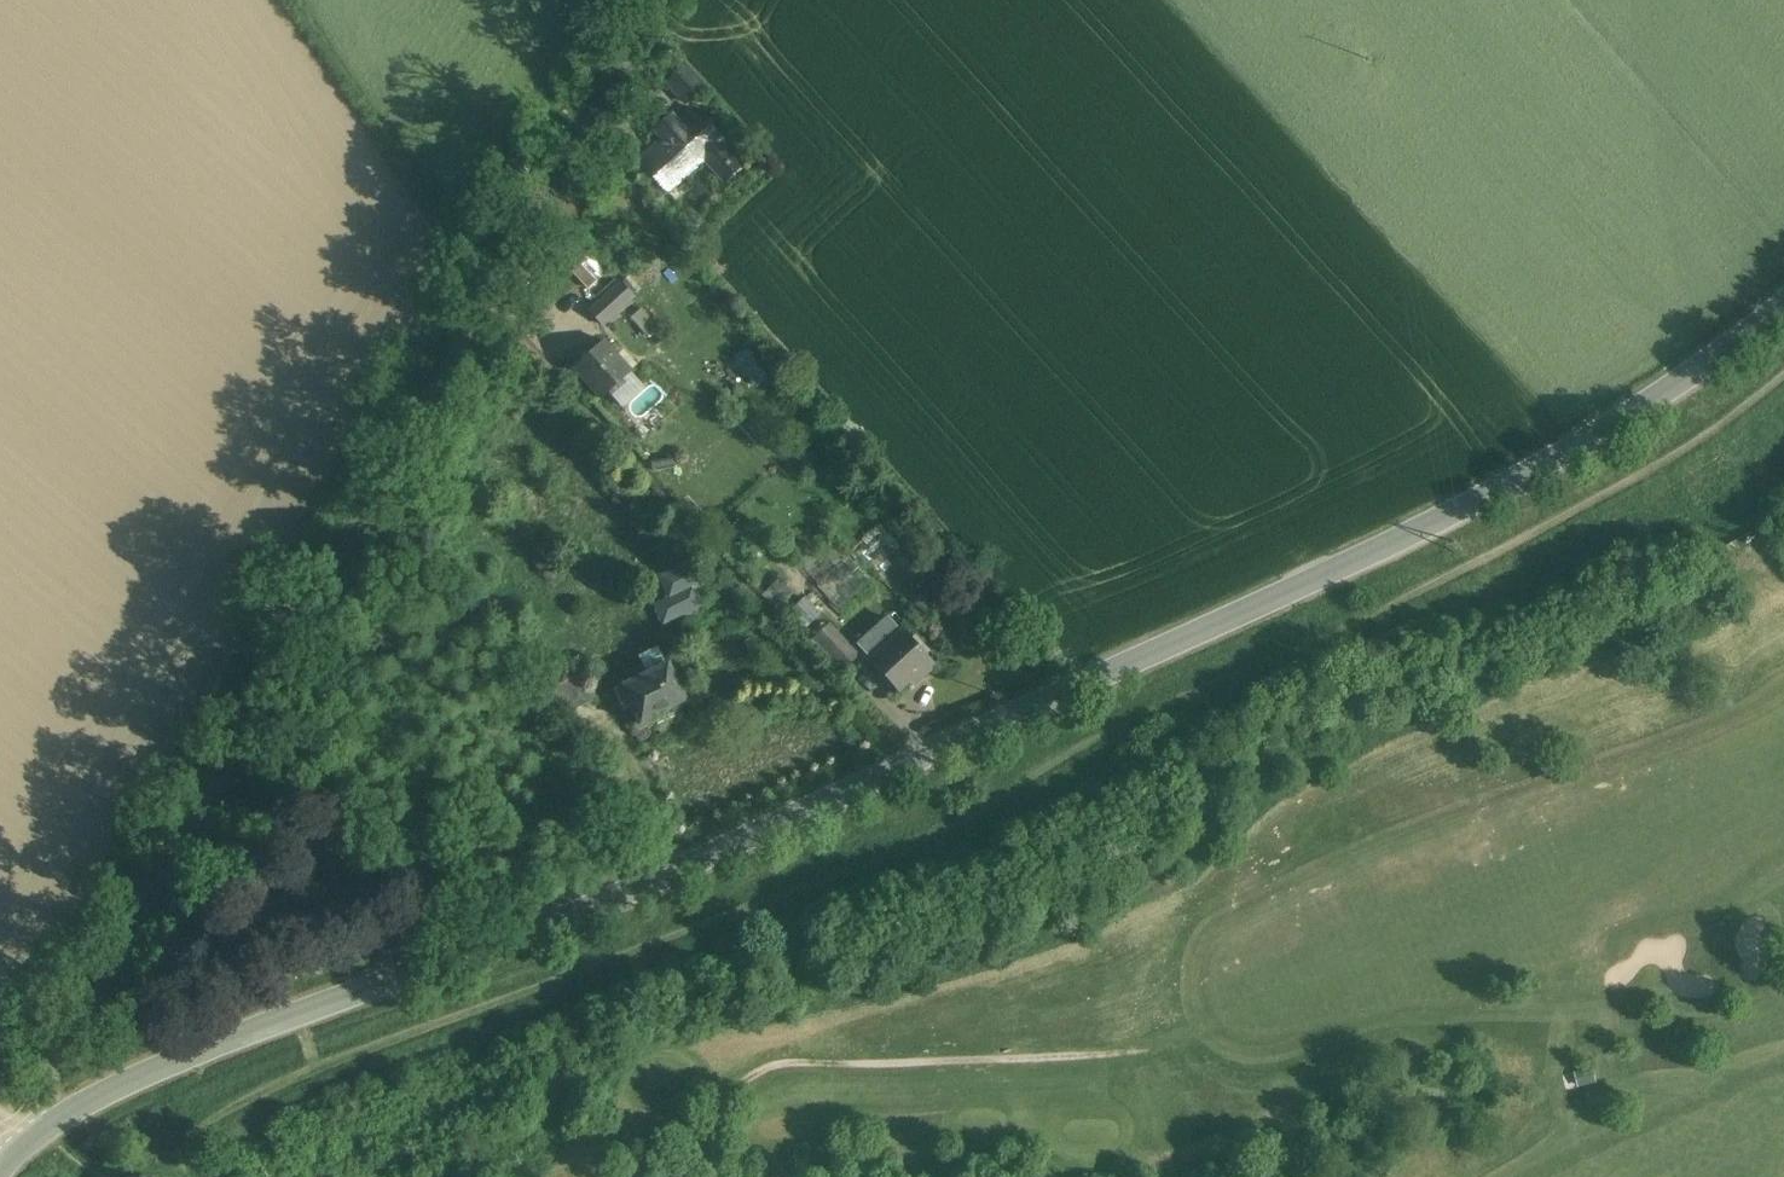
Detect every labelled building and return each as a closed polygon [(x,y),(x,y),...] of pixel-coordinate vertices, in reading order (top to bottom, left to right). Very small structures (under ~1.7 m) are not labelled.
[(696,77),(685,66),(667,83),(677,95),(696,77)] [(696,77),(677,95),(686,104),(704,86),(696,77)] [(679,126),(671,117),(656,131),(664,139),(640,162),(668,192),(704,159),(724,181),(741,166),(721,144),(723,142),(695,111),(679,126)] [(596,281),(579,263),(570,271),(588,289),(596,281)] [(634,297),(622,283),(608,295),(620,309),(634,297)] [(608,295),(589,312),(601,325),(620,309),(608,295)] [(630,373),(603,342),(574,368),(602,399),(630,373)] [(652,380),(628,400),(640,415),(664,395),(652,380)] [(684,576),(664,586),(670,598),(691,588),(684,576)] [(701,605),(691,588),(670,598),(669,598),(678,616),(683,613),(685,615),(695,610),(694,608),(701,605)] [(904,631),(902,633),(889,619),(860,646),(872,660),(870,662),(898,692),(918,674),(922,678),(935,666),(904,631)] [(857,657),(828,625),(815,637),(844,669),(857,657)] [(647,674),(613,690),(623,711),(632,707),(640,725),(654,718),(657,725),(676,716),(673,709),(686,703),(668,664),(665,665),(657,648),(639,656),(647,674)] [(553,686),(566,714),(596,699),(583,672),(553,686)]
